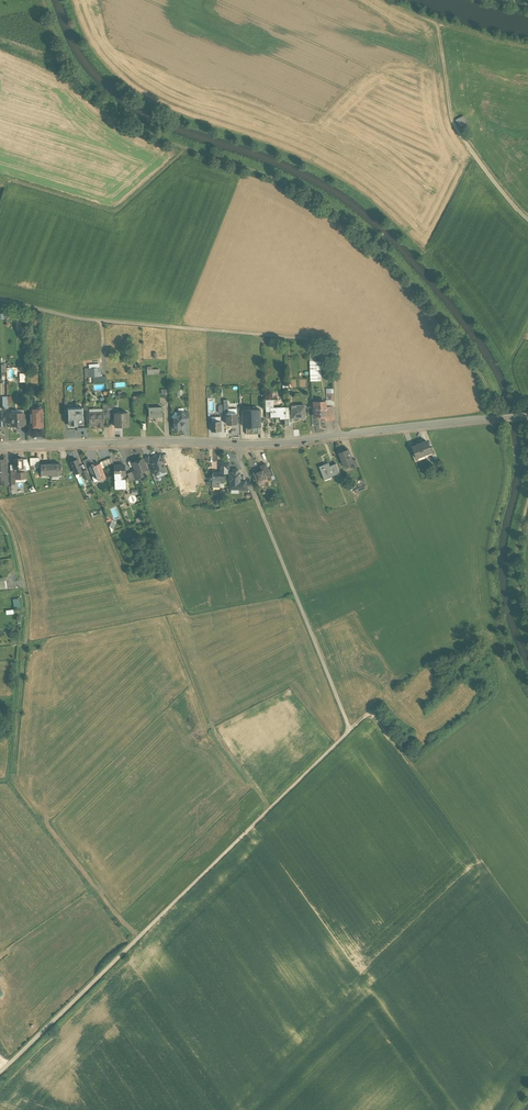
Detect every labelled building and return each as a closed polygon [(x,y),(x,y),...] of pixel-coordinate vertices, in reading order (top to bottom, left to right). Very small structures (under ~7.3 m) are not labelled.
[(464,116),(456,120),(460,128),(468,124),(464,116)] [(311,381),(323,380),(322,360),(316,361),(316,353),(310,353),(311,381)] [(152,367),(147,367),(147,375),(159,374),(159,369),(152,370),(152,367)] [(88,369),(88,377),(101,376),(100,368),(88,369)] [(327,400),(330,400),(331,406),(335,406),(334,388),(327,388),(327,400)] [(133,397),(137,406),(141,404),(136,395),(133,397)] [(326,402),(318,402),(318,407),(315,407),(315,416),(326,416),(326,420),(333,419),(333,407),(326,408),(326,402)] [(305,405),(299,406),(300,408),(293,408),(293,414),(293,418),(305,418),(305,405)] [(84,424),(83,407),(67,408),(68,425),(74,424),(74,426),(77,426),(77,424),(84,424)] [(162,407),(148,407),(149,417),(162,417),(162,407)] [(272,408),(271,408),(271,411),(272,417),(281,417),(281,419),(285,419),(286,418),(286,407),(272,408)] [(31,409),(30,409),(30,426),(35,426),(35,428),(38,428),(38,426),(43,426),(42,408),(41,409),(36,409),(31,409)] [(260,410),(244,410),(244,427),(246,426),(259,426),(261,426),(260,410)] [(102,412),(89,412),(90,425),(98,425),(98,427),(103,426),(103,418),(102,412)] [(115,413),(114,413),(115,418),(115,426),(128,426),(127,412),(115,413)] [(178,415),(173,420),(174,423),(172,425),(174,426),(174,429),(180,429),(180,426),(185,421),(184,413),(184,412),(178,412),(178,415)] [(237,424),(237,413),(231,414),(227,414),(228,425),(237,424)] [(26,415),(12,415),(12,426),(23,425),(23,417),(27,417),(26,415)] [(221,417),(216,417),(216,422),(212,422),(212,431),(221,431),(221,421),(221,417)] [(259,426),(246,426),(247,434),(259,434),(259,426)] [(427,441),(420,444),(424,455),(431,452),(430,448),(427,441)] [(420,444),(413,446),(416,453),(417,458),(418,457),(424,455),(420,444)] [(353,461),(348,449),(339,453),(344,464),(351,462),(353,461)] [(150,458),(149,459),(151,463),(156,475),(166,471),(163,463),(160,455),(159,455),(150,458)] [(111,457),(102,461),(104,467),(113,464),(111,457)] [(22,458),(13,459),(14,470),(15,479),(26,478),(26,466),(23,466),(22,458)] [(88,458),(87,459),(83,461),(86,469),(90,468),(90,467),(92,463),(92,464),(94,462),(88,458)] [(82,471),(77,459),(70,462),(75,474),(82,471)] [(142,459),(132,463),(135,470),(139,479),(138,479),(139,481),(139,482),(143,480),(143,479),(142,476),(142,474),(141,472),(142,470),(146,469),(142,459)] [(329,462),(323,464),(323,465),(319,466),(325,480),(332,477),(331,476),(340,473),(336,463),(330,466),(329,462)] [(98,464),(97,463),(95,466),(92,464),(92,463),(90,467),(90,468),(92,473),(94,473),(95,473),(98,481),(105,478),(99,464),(98,464)] [(47,464),(40,465),(41,474),(51,474),(51,465),(47,465),(47,464)] [(61,464),(54,464),(51,465),(51,474),(61,474),(61,464)] [(266,464),(261,466),(262,469),(254,473),(259,485),(263,483),(261,480),(271,476),(268,469),(266,464)] [(125,465),(114,465),(114,474),(120,473),(120,475),(125,475),(125,465)] [(238,470),(234,470),(234,473),(231,473),(231,476),(230,476),(230,481),(231,481),(231,488),(239,488),(239,482),(240,482),(240,473),(238,473),(238,470)] [(193,471),(186,473),(191,484),(192,486),(202,482),(198,473),(195,474),(193,471)] [(221,472),(213,472),(213,474),(213,475),(213,476),(213,480),(213,482),(220,482),(224,482),(224,477),(225,473),(225,471),(221,471),(221,472)] [(120,479),(120,475),(120,473),(114,474),(114,475),(115,485),(123,485),(125,485),(125,479),(120,479)] [(184,487),(191,484),(186,473),(176,478),(179,486),(183,485),(184,487)] [(8,588),(6,577),(0,578),(0,589),(8,588)] [(14,599),(15,608),(22,607),(20,598),(14,599)]
